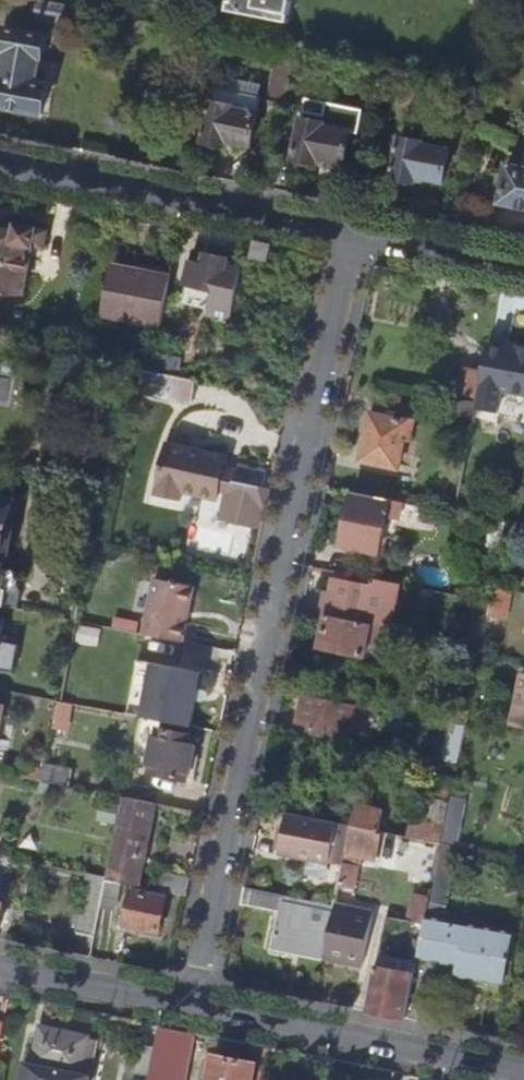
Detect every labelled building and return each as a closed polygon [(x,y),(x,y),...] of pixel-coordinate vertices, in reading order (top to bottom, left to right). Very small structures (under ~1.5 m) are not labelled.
[(60,22),(64,5),(36,0),(33,16),(60,22)] [(295,0),(229,0),(227,9),(290,22),(295,0)] [(38,59),(39,59),(44,35),(3,27),(0,43),(0,52),(5,53),(0,77),(0,106),(41,114),(46,86),(33,84),(38,59)] [(289,91),(297,51),(274,46),(267,86),(289,91)] [(252,145),(258,114),(256,114),(259,99),(241,96),(238,110),(235,110),(233,106),(229,106),(230,99),(217,96),(216,103),(210,103),(203,142),(226,147),(227,141),(252,145)] [(344,164),(351,133),(326,128),(324,124),(301,119),(293,160),(317,165),(318,158),(344,164)] [(442,183),(449,150),(422,145),(423,137),(400,133),(391,179),(415,184),(416,178),(442,183)] [(501,163),(496,185),(502,186),(499,204),(523,209),(523,168),(501,163)] [(35,230),(16,225),(14,234),(0,231),(0,291),(21,296),(35,230)] [(269,261),(272,246),(255,243),(252,258),(269,261)] [(220,292),(227,260),(206,255),(204,266),(189,263),(185,285),(220,292)] [(162,326),(172,276),(114,265),(104,315),(162,326)] [(485,345),(475,397),(498,401),(499,392),(523,397),(523,348),(516,346),(515,351),(504,349),(485,345)] [(191,401),(195,381),(153,373),(142,370),(140,381),(149,383),(147,392),(191,401)] [(472,397),(477,373),(461,370),(456,394),(472,397)] [(147,392),(149,383),(140,381),(138,390),(147,392)] [(397,470),(406,421),(368,414),(359,462),(397,470)] [(229,481),(233,460),(174,449),(164,497),(189,502),(190,494),(217,499),(218,493),(226,494),(225,501),(230,502),(258,508),(265,509),(269,489),(261,487),(264,473),(241,468),(238,483),(229,481)] [(378,554),(385,517),(392,518),(396,501),(350,493),(340,546),(365,551),(364,557),(372,558),(373,553),(378,554)] [(17,502),(0,499),(0,606),(17,609),(20,592),(16,586),(18,578),(13,570),(5,568),(17,502)] [(417,506),(396,501),(392,518),(414,523),(417,506)] [(255,526),(258,508),(230,502),(226,520),(255,526)] [(386,555),(392,518),(385,517),(378,554),(386,555)] [(500,550),(505,525),(492,523),(487,547),(500,550)] [(355,576),(353,584),(374,588),(367,623),(379,625),(390,628),(398,585),(355,576)] [(183,642),(194,586),(154,578),(143,634),(183,642)] [(367,623),(374,588),(353,584),(334,580),(331,594),(327,615),(367,623)] [(504,619),(510,591),(493,587),(489,604),(487,615),(504,619)] [(327,615),(331,594),(325,592),(321,614),(327,615)] [(375,643),(379,625),(367,623),(327,615),(320,647),(364,655),(367,642),(375,643)] [(13,675),(19,647),(0,643),(0,672),(13,675)] [(123,714),(139,717),(150,663),(134,660),(123,714)] [(150,663),(139,717),(190,727),(201,674),(150,663)] [(520,673),(510,725),(523,728),(523,673),(520,673)] [(346,742),(354,704),(303,694),(299,712),(302,713),(300,718),(306,720),(304,725),(317,728),(315,736),(346,742)] [(461,748),(465,727),(452,724),(445,762),(457,764),(461,748)] [(187,780),(195,737),(158,729),(150,773),(187,780)] [(69,786),(73,770),(46,765),(43,781),(69,786)] [(441,844),(449,803),(447,802),(452,781),(440,779),(436,800),(427,798),(423,818),(412,815),(408,837),(441,844)] [(455,847),(465,800),(451,796),(449,803),(441,844),(443,844),(455,847)] [(137,885),(154,803),(123,797),(106,876),(106,878),(137,885)] [(378,831),(382,812),(355,806),(351,826),(378,831)] [(330,863),(338,823),(287,813),(280,852),(330,863)] [(353,892),(361,856),(376,859),(382,832),(378,831),(351,826),(338,889),(353,892)] [(450,882),(457,847),(455,847),(443,844),(436,879),(450,882)] [(106,878),(106,876),(88,872),(76,930),(94,934),(106,878)] [(185,895),(189,879),(160,873),(156,889),(185,895)] [(513,937),(463,926),(463,929),(441,924),(450,882),(436,879),(428,917),(427,924),(424,923),(424,924),(418,954),(456,962),(453,974),(503,984),(513,937)] [(426,916),(431,888),(415,885),(409,912),(426,916)] [(323,959),(332,915),(282,905),(284,895),(244,887),(241,903),(281,911),(272,952),(323,963),(323,959)] [(158,932),(165,897),(131,890),(123,924),(158,932)] [(361,967),(372,914),(334,906),(332,915),(323,959),(361,967)] [(404,1019),(414,970),(407,969),(406,973),(376,966),(366,1012),(404,1019)] [(95,1037),(40,1027),(33,1066),(22,1064),(19,1079),(87,1079),(95,1037)] [(179,1031),(159,1027),(156,1046),(150,1074),(150,1077),(166,1079),(169,1079),(179,1031)] [(150,1074),(156,1046),(141,1043),(135,1071),(150,1074)] [(256,1064),(213,1055),(209,1076),(225,1079),(253,1079),(256,1064)]
